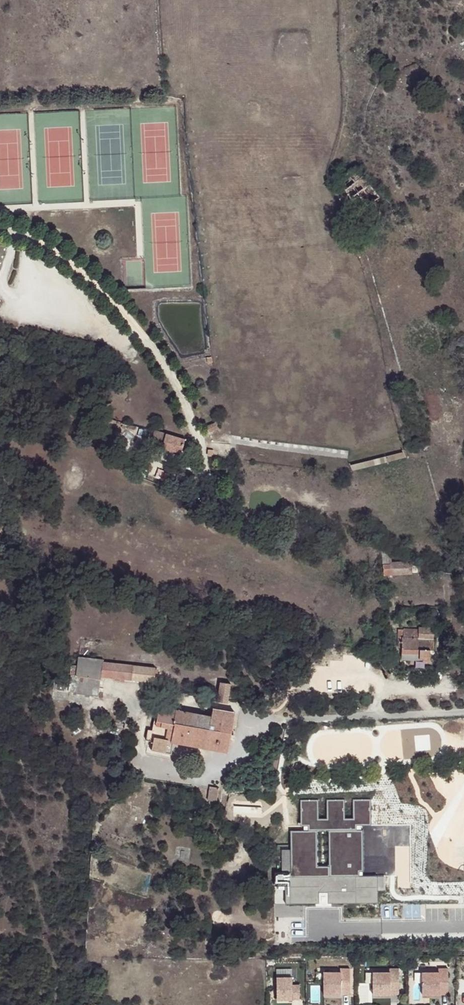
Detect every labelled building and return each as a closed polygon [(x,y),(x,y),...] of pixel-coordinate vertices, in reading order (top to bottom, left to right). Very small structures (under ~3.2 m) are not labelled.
[(361,214),(380,201),(357,169),(338,182),(361,214)] [(217,423),(210,426),(212,432),(220,429),(217,423)] [(184,439),(157,432),(154,442),(157,443),(156,447),(180,453),(184,439)] [(391,565),(389,555),(381,552),(382,574),(391,573),(391,576),(411,574),(410,564),(391,565)] [(418,654),(418,659),(430,660),(430,651),(434,651),(434,639),(432,639),(432,629),(419,628),(419,631),(398,631),(397,648),(401,648),(401,653),(418,654)] [(78,657),(73,694),(98,697),(101,679),(153,684),(155,669),(103,663),(103,660),(78,657)] [(256,658),(256,666),(272,666),(271,657),(256,658)] [(218,684),(216,701),(227,702),(229,686),(218,684)] [(48,691),(47,704),(62,706),(63,692),(48,691)] [(174,727),(171,745),(173,745),(191,748),(228,753),(234,715),(212,711),(211,719),(174,714),(172,727),(174,727)] [(152,742),(171,745),(174,727),(172,727),(174,714),(156,713),(153,736),(147,735),(145,745),(151,746),(152,742)] [(171,759),(173,745),(152,742),(151,746),(150,755),(171,759)] [(173,745),(171,759),(190,761),(191,748),(173,745)] [(216,804),(219,791),(210,790),(208,803),(216,804)] [(347,799),(328,799),(328,818),(320,818),(320,799),(300,799),(300,824),(311,825),(311,832),(293,832),(293,870),(275,870),(275,884),(287,884),(287,902),(376,901),(375,874),(365,874),(365,831),(355,831),(355,825),(373,825),(372,798),(355,799),(355,817),(347,817),(347,799)] [(422,819),(421,831),(437,832),(437,820),(422,819)] [(340,973),(323,974),(324,996),(350,996),(350,969),(339,970),(340,973)] [(389,973),(373,973),(372,996),(399,996),(399,969),(389,969),(389,973)] [(422,996),(448,996),(448,970),(438,969),(438,973),(422,973),(422,996)] [(292,979),(277,979),(277,1001),(300,1000),(300,986),(292,987),(292,979)]
